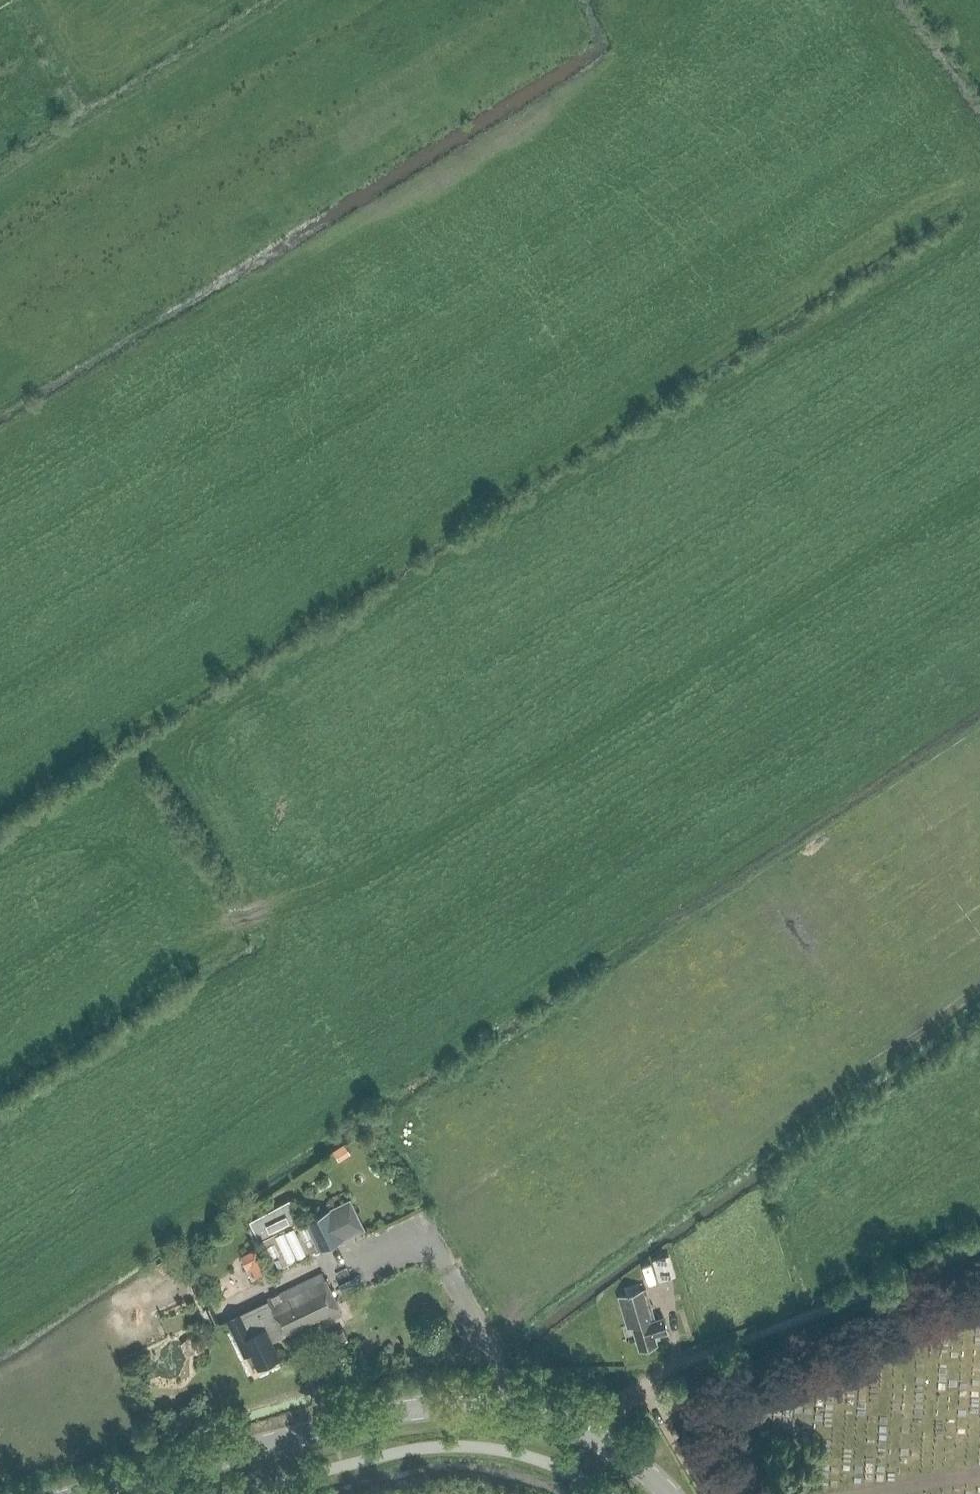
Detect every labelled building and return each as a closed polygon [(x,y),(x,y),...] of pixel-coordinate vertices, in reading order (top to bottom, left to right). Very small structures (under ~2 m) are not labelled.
[(290,1200),(250,1222),(258,1237),(261,1236),(262,1239),(277,1269),(314,1251),(315,1253),(350,1236),(365,1228),(350,1199),(335,1207),(314,1217),(302,1223),(290,1200)] [(653,1260),(659,1280),(676,1276),(670,1256),(653,1260)] [(269,1298),(269,1297),(267,1298),(268,1302),(283,1332),(286,1339),(287,1338),(341,1312),(322,1273),(269,1298)] [(639,1349),(656,1344),(654,1336),(667,1332),(663,1317),(654,1320),(645,1289),(618,1297),(627,1328),(632,1327),(639,1349)] [(264,1364),(266,1368),(275,1364),(273,1359),(279,1356),(270,1338),(283,1332),(268,1302),(228,1321),(244,1355),(251,1352),(258,1366),(264,1364)] [(336,1348),(349,1341),(342,1328),(329,1335),(336,1348)]
